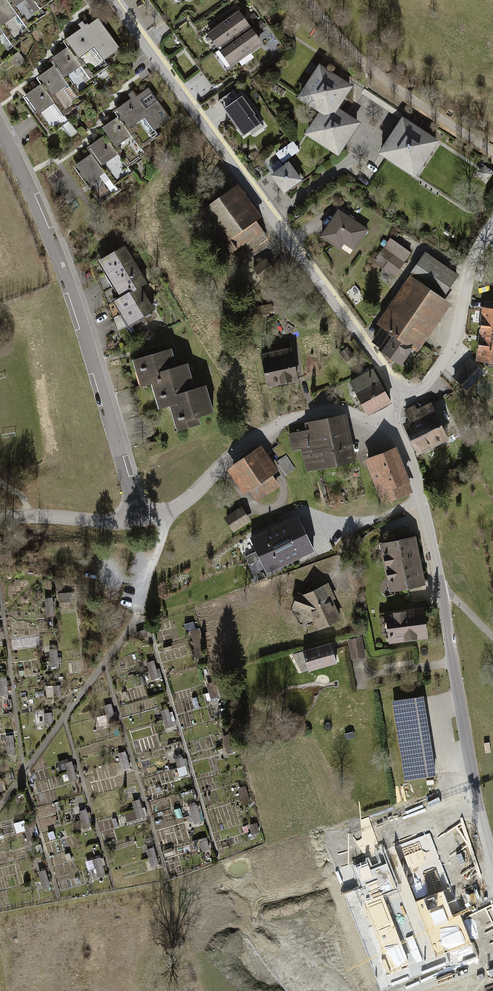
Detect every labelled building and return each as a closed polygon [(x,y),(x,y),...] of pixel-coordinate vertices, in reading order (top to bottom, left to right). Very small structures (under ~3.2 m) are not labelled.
[(17,16),(26,28),(44,15),(40,8),(34,0),(25,0),(13,9),(7,0),(0,0),(0,28),(17,16)] [(13,9),(25,0),(7,0),(13,9)] [(40,8),(51,0),(34,0),(40,8)] [(238,9),(205,33),(216,50),(250,26),(238,9)] [(4,31),(14,44),(30,33),(26,28),(17,16),(0,28),(0,34),(4,31)] [(121,49),(97,16),(86,24),(83,19),(77,23),(80,28),(62,41),(66,47),(75,60),(92,48),(102,63),(121,49)] [(216,50),(230,68),(263,44),(250,26),(216,50)] [(19,53),(14,44),(4,31),(0,34),(0,66),(19,53)] [(66,47),(48,60),(63,80),(79,68),(88,80),(106,67),(102,63),(92,48),(75,60),(66,47)] [(352,86),(318,64),(297,97),(317,111),(322,115),(334,114),(338,108),(352,86)] [(52,67),(39,78),(40,79),(50,94),(67,82),(76,95),(90,85),(88,80),(79,68),(63,80),(52,67)] [(40,79),(17,94),(32,116),(54,101),(64,115),(81,103),(76,95),(67,82),(50,94),(40,79)] [(131,99),(114,112),(117,116),(128,131),(144,119),(153,132),(170,119),(148,88),(135,98),(131,93),(128,95),(131,99)] [(234,88),(220,99),(239,127),(243,124),(250,134),(264,124),(240,92),(238,93),(234,88)] [(32,116),(48,139),(70,124),(64,115),(54,101),(32,116)] [(317,111),(304,134),(337,157),(361,123),(338,108),(334,114),(322,115),(317,111)] [(117,116),(99,129),(104,136),(114,150),(130,138),(140,150),(157,137),(153,132),(144,119),(128,131),(117,116)] [(439,142),(403,118),(377,154),(414,179),(439,142)] [(104,136),(88,148),(90,152),(102,167),(118,155),(128,167),(143,155),(140,150),(130,138),(114,150),(104,136)] [(90,152),(72,166),(87,185),(105,171),(115,184),(131,172),(128,167),(118,155),(102,167),(90,152)] [(303,182),(289,162),(269,176),(283,196),(303,182)] [(491,175),(485,166),(477,172),(483,180),(491,175)] [(87,185),(101,204),(119,191),(115,184),(105,171),(87,185)] [(270,228),(238,185),(200,213),(214,232),(209,236),(227,260),(270,228)] [(369,229),(338,209),(319,238),(339,252),(343,246),(353,252),(369,229)] [(412,253),(391,239),(384,249),(405,263),(412,253)] [(124,245),(98,263),(105,275),(133,258),(124,245)] [(460,277),(425,253),(410,274),(445,296),(460,277)] [(133,258),(105,275),(112,286),(139,270),(133,258)] [(266,260),(252,269),(258,277),(271,268),(266,260)] [(139,270),(112,286),(119,298),(140,286),(141,288),(148,284),(139,270)] [(452,304),(410,276),(376,326),(381,331),(374,343),(378,345),(375,350),(401,370),(412,352),(418,354),(452,304)] [(119,298),(113,302),(120,314),(147,299),(141,288),(140,286),(119,298)] [(147,299),(120,314),(128,327),(154,311),(147,299)] [(482,309),(475,364),(492,366),(492,311),(482,309)] [(171,348),(130,361),(140,390),(149,387),(151,395),(192,382),(187,364),(177,367),(171,348)] [(291,348),(261,354),(268,390),(298,384),(291,348)] [(375,371),(363,377),(381,410),(393,404),(375,371)] [(363,377),(351,383),(370,417),(381,410),(363,377)] [(192,382),(151,395),(157,414),(168,410),(177,434),(200,426),(198,420),(213,415),(204,388),(195,391),(192,382)] [(434,451),(449,444),(437,417),(443,414),(437,400),(415,410),(434,451)] [(414,407),(404,411),(409,423),(402,426),(417,460),(434,451),(415,410),(414,407)] [(354,466),(343,416),(305,424),(306,430),(289,433),(293,452),(303,450),(307,473),(354,466)] [(261,448),(224,474),(243,500),(251,495),(258,503),(279,488),(272,477),(278,472),(261,448)] [(396,449),(365,462),(382,511),(411,500),(409,494),(412,492),(396,449)] [(286,474),(296,469),(288,456),(279,461),(286,474)] [(243,508),(226,518),(235,532),(251,522),(243,508)] [(306,535),(298,516),(250,539),(258,557),(306,535)] [(415,533),(378,540),(388,589),(425,581),(415,533)] [(306,535),(258,557),(266,574),(314,552),(306,535)] [(296,590),(291,606),(309,613),(315,629),(340,617),(333,599),(336,597),(329,581),(303,592),(296,590)] [(46,596),(46,615),(55,615),(54,596),(46,596)] [(424,605),(384,609),(388,642),(428,637),(424,605)] [(359,636),(346,638),(350,659),(362,656),(359,636)] [(335,658),(330,644),(299,654),(304,669),(335,658)] [(60,665),(59,647),(51,648),(52,666),(60,665)] [(157,664),(150,665),(152,679),(158,678),(157,664)] [(62,693),(61,683),(48,684),(48,694),(62,693)] [(422,695),(390,700),(403,780),(434,775),(422,695)] [(73,760),(66,762),(71,780),(78,778),(73,760)] [(203,822),(198,802),(190,805),(196,824),(203,822)] [(87,808),(80,810),(83,820),(90,818),(87,808)] [(17,822),(18,830),(28,829),(29,838),(37,837),(36,820),(17,822)] [(430,833),(365,858),(367,862),(355,866),(362,886),(344,893),(376,979),(471,942),(430,833)] [(98,868),(92,870),(94,876),(108,873),(104,855),(95,857),(98,868)] [(40,870),(45,888),(51,886),(47,868),(40,870)]
